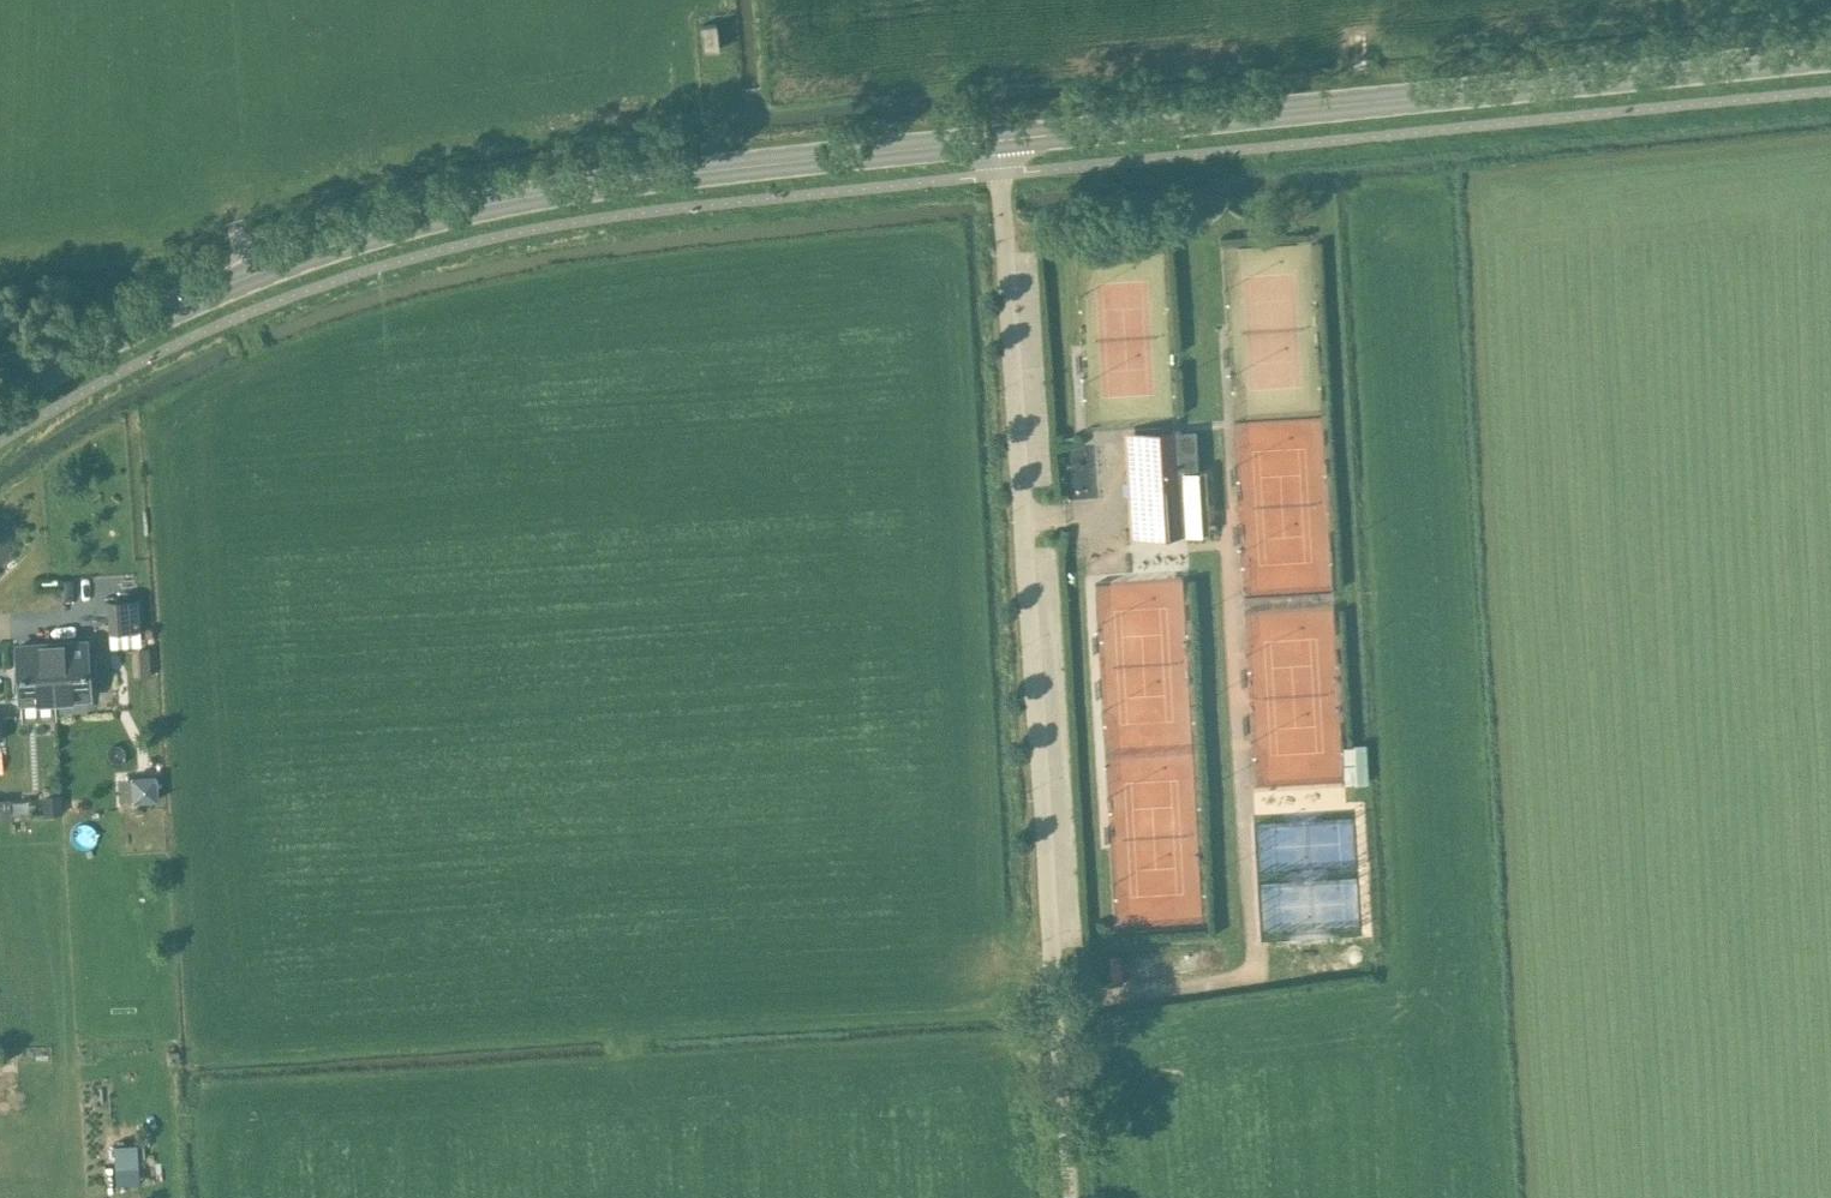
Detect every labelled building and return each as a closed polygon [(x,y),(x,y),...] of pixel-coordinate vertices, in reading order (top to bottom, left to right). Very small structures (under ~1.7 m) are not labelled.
[(717,23),(700,25),(703,51),(720,49),(717,23)] [(1195,430),(1173,431),(1129,434),(1136,536),(1180,533),(1180,535),(1185,535),(1183,471),(1198,470),(1195,430)] [(108,600),(110,630),(140,628),(138,598),(108,600)] [(87,642),(54,644),(51,644),(55,697),(57,697),(90,695),(89,673),(92,673),(91,663),(88,663),(87,642)] [(55,697),(51,644),(17,646),(19,668),(16,668),(17,678),(19,678),(21,700),(55,697)] [(142,647),(139,671),(150,672),(153,649),(142,647)] [(1353,745),(1341,746),(1343,783),(1356,782),(1353,745)] [(158,799),(156,775),(132,776),(134,800),(158,799)]
